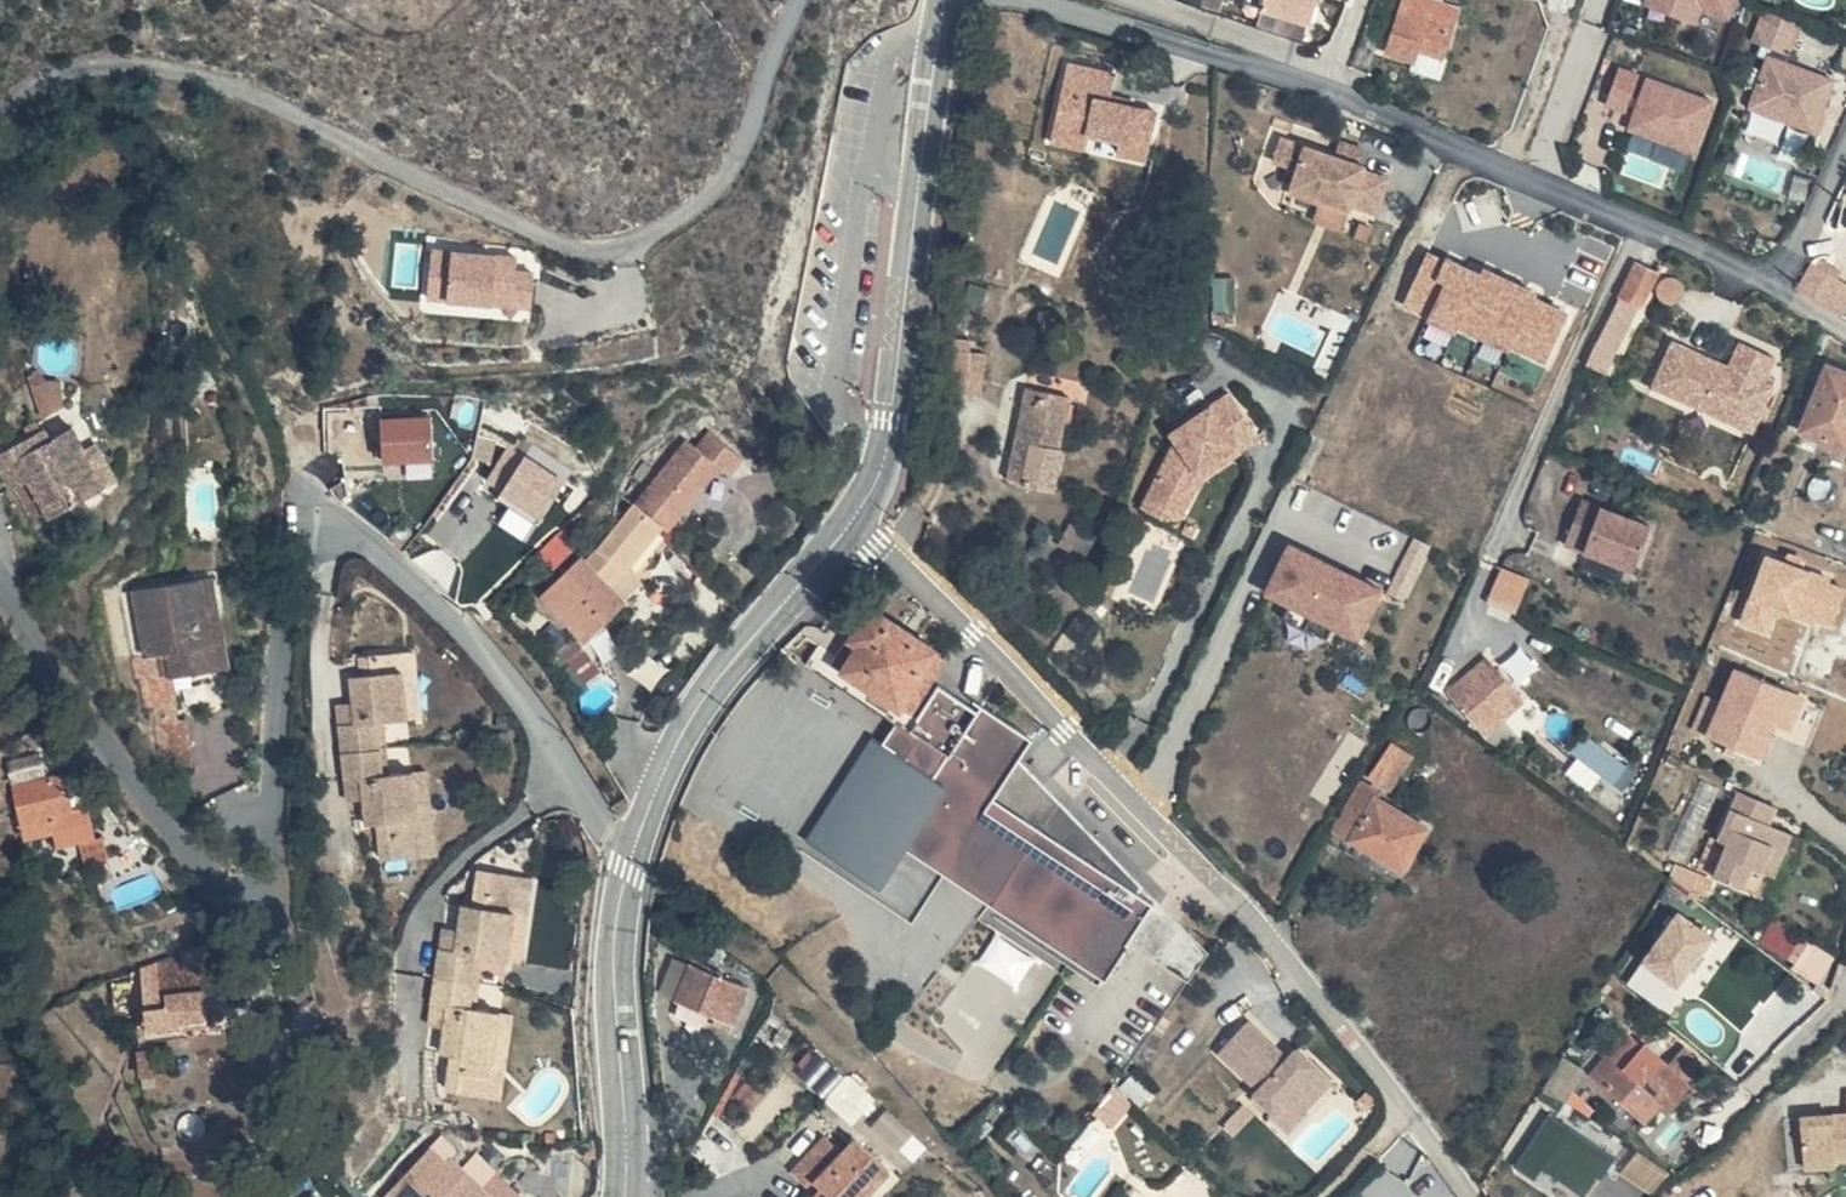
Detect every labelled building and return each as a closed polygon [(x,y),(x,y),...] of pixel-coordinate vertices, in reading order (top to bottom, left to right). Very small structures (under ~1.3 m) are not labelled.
[(1445,0),(1406,0),(1390,48),(1418,58),(1422,45),(1443,52),(1459,5),(1445,0)] [(1697,0),(1650,0),(1650,1),(1701,19),(1706,3),(1697,0)] [(1706,3),(1734,12),(1738,0),(1697,0),(1706,3)] [(1766,8),(1755,36),(1792,50),(1803,22),(1766,8)] [(1838,77),(1772,53),(1753,105),(1819,129),(1838,77)] [(1119,71),(1071,60),(1058,123),(1092,130),(1123,137),(1120,149),(1150,156),(1160,108),(1131,102),(1130,107),(1112,103),(1114,93),(1119,71)] [(1623,63),(1610,102),(1629,109),(1642,70),(1623,63)] [(1650,75),(1631,126),(1697,150),(1715,98),(1650,75)] [(1132,97),(1114,93),(1112,103),(1130,107),(1131,102),(1132,97)] [(1092,130),(1058,123),(1054,138),(1089,145),(1092,130)] [(1308,154),(1252,134),(1243,157),(1268,166),(1261,184),(1281,192),(1320,206),(1321,203),(1346,211),(1359,176),(1334,168),(1336,164),(1329,162),(1308,154)] [(1314,140),(1308,154),(1329,162),(1335,147),(1314,140)] [(1261,184),(1268,166),(1243,157),(1236,176),(1261,184)] [(1320,206),(1281,192),(1274,211),(1313,225),(1320,206)] [(1348,227),(1372,234),(1377,215),(1354,208),(1348,227)] [(511,257),(427,252),(423,297),(526,304),(528,273),(510,271),(511,257)] [(1840,279),(1810,262),(1793,285),(1823,305),(1825,305),(1840,279)] [(1653,274),(1633,265),(1608,329),(1627,335),(1653,274)] [(1840,279),(1825,305),(1845,317),(1845,283),(1840,279)] [(1666,354),(1651,388),(1679,400),(1686,384),(1731,403),(1725,419),(1753,431),(1772,385),(1763,381),(1774,355),(1738,341),(1727,365),(1690,350),(1686,362),(1666,354)] [(1670,342),(1666,354),(1686,362),(1690,350),(1670,342)] [(1805,370),(1786,431),(1835,445),(1841,419),(1845,420),(1845,387),(1838,384),(1838,379),(1805,370)] [(68,409),(66,380),(36,383),(39,412),(68,409)] [(1686,384),(1679,400),(1725,419),(1731,403),(1686,384)] [(439,468),(434,410),(382,414),(386,472),(439,468)] [(1212,411),(1169,441),(1174,449),(1159,459),(1132,512),(1166,530),(1185,494),(1181,488),(1217,461),(1222,467),(1242,453),(1212,411)] [(499,460),(486,482),(544,518),(573,472),(493,422),(477,447),(499,460)] [(1007,456),(1042,461),(1047,433),(997,425),(992,452),(1007,456)] [(55,435),(0,455),(0,457),(15,493),(34,486),(49,525),(102,505),(87,461),(92,460),(83,436),(59,445),(55,435)] [(1174,449),(1169,441),(1154,451),(1159,459),(1174,449)] [(1034,514),(1036,500),(1001,494),(1007,456),(992,452),(983,508),(1034,514)] [(661,463),(646,453),(631,474),(646,484),(661,463)] [(123,497),(107,455),(92,460),(87,461),(102,505),(123,497)] [(1036,500),(1042,461),(1007,456),(1001,494),(1036,500)] [(1217,461),(1181,488),(1185,494),(1222,467),(1217,461)] [(692,486),(661,463),(646,484),(677,507),(692,486)] [(646,484),(631,474),(617,494),(632,505),(646,484)] [(677,507),(646,484),(632,505),(663,527),(677,507)] [(1563,545),(1631,570),(1648,525),(1578,500),(1563,545)] [(601,547),(583,564),(604,587),(621,571),(628,578),(663,527),(632,505),(601,547)] [(1166,530),(1132,512),(1124,526),(1159,543),(1166,530)] [(1285,542),(1265,597),(1367,634),(1387,578),(1285,542)] [(583,564),(577,557),(533,598),(577,645),(620,605),(618,603),(604,587),(583,564)] [(1503,563),(1491,598),(1520,609),(1533,574),(1503,563)] [(628,578),(621,571),(604,587),(618,603),(636,586),(628,578)] [(215,606),(210,573),(128,587),(141,659),(162,656),(166,681),(209,674),(198,610),(215,606)] [(226,672),(215,606),(198,610),(209,674),(226,672)] [(946,648),(882,610),(852,658),(833,646),(818,669),(844,685),(854,670),(910,705),(928,676),(946,648)] [(418,651),(408,651),(398,659),(399,668),(407,717),(422,717),(418,651)] [(398,659),(398,652),(364,653),(365,670),(352,671),(354,698),(355,720),(337,722),(339,753),(342,781),(362,780),(362,800),(364,824),(378,824),(379,842),(419,841),(418,819),(406,819),(402,776),(382,776),(380,750),(377,719),(397,718),(392,668),(399,668),(398,659)] [(1692,728),(1709,735),(1729,665),(1718,662),(1692,728)] [(1742,671),(1729,665),(1709,735),(1715,737),(1742,671)] [(1492,695),(1466,667),(1432,704),(1457,731),(1492,695)] [(407,717),(399,668),(392,668),(397,718),(407,717)] [(854,670),(844,685),(908,723),(932,687),(937,681),(928,676),(910,705),(854,670)] [(1794,692),(1742,671),(1715,737),(1731,744),(1728,753),(1760,767),(1765,756),(1771,758),(1779,737),(1775,735),(1780,724),(1794,692)] [(961,705),(932,687),(908,723),(883,759),(862,744),(844,771),(866,786),(824,846),(877,881),(914,826),(940,844),(954,824),(967,831),(1016,760),(1030,739),(965,699),(961,705)] [(1811,699),(1794,692),(1780,724),(1799,731),(1811,699)] [(355,720),(354,698),(335,701),(337,722),(355,720)] [(149,710),(152,728),(173,724),(170,706),(149,710)] [(173,724),(152,728),(162,776),(190,771),(182,723),(173,724)] [(1626,789),(1641,770),(1588,730),(1574,749),(1626,789)] [(1407,754),(1392,746),(1372,780),(1389,788),(1407,754)] [(40,778),(35,760),(3,767),(7,785),(40,778)] [(1137,889),(1016,760),(967,831),(944,864),(1103,972),(1120,945),(1147,905),(1133,895),(1137,889)] [(866,786),(844,771),(803,831),(794,845),(864,892),(856,902),(899,931),(938,873),(944,864),(967,831),(954,824),(940,844),(914,826),(877,881),(824,846),(866,786)] [(417,775),(432,862),(438,861),(429,774),(417,775)] [(77,775),(59,780),(41,784),(10,793),(23,841),(49,835),(51,834),(56,851),(95,841),(86,809),(77,775)] [(379,864),(432,862),(417,775),(402,776),(406,819),(418,819),(419,841),(379,842),(379,864)] [(362,800),(362,780),(342,781),(343,802),(362,800)] [(1381,797),(1363,788),(1338,832),(1404,871),(1427,832),(1380,804),(1381,797)] [(1756,800),(1729,792),(1713,839),(1720,842),(1709,876),(1737,885),(1743,863),(1765,869),(1771,870),(1784,831),(1763,824),(1750,819),(1756,800)] [(1769,805),(1756,800),(1750,819),(1763,824),(1769,805)] [(1765,869),(1743,863),(1737,885),(1758,892),(1765,869)] [(1103,972),(944,864),(938,873),(1096,980),(1103,972)] [(465,1060),(490,1077),(494,1061),(484,1058),(492,1013),(476,1010),(481,984),(487,955),(504,959),(513,908),(523,909),(526,889),(485,883),(482,902),(468,900),(463,926),(459,948),(449,945),(453,978),(465,1060)] [(536,891),(526,889),(523,909),(513,908),(504,959),(524,962),(536,891)] [(1206,962),(1137,889),(1133,895),(1147,905),(1120,945),(1185,989),(1206,962)] [(1668,1008),(1721,935),(1680,905),(1627,979),(1668,1008)] [(446,923),(449,945),(459,948),(463,926),(446,923)] [(489,1082),(490,1077),(465,1060),(453,978),(449,945),(443,943),(438,974),(433,1001),(449,1004),(446,1022),(441,1047),(452,1049),(448,1073),(489,1082)] [(199,970),(196,963),(178,969),(182,977),(199,970)] [(748,987),(695,964),(683,996),(734,1020),(748,987)] [(168,969),(139,968),(123,974),(126,1037),(146,1037),(149,1034),(190,1034),(188,985),(168,984),(168,969)] [(449,1004),(433,1001),(429,1019),(446,1022),(449,1004)] [(494,1061),(490,1077),(503,1086),(514,1018),(492,1013),(484,1058),(494,1061)] [(1286,1059),(1246,1022),(1218,1053),(1258,1090),(1250,1100),(1268,1116),(1286,1097),(1302,1112),(1331,1080),(1296,1049),(1286,1059)] [(816,1044),(795,1070),(856,1121),(878,1095),(816,1044)] [(1617,1062),(1602,1051),(1573,1088),(1627,1130),(1645,1110),(1656,1117),(1674,1093),(1655,1078),(1645,1070),(1633,1084),(1613,1069),(1617,1062)] [(127,1077),(126,1053),(115,1054),(117,1079),(127,1077)] [(1663,1065),(1655,1078),(1674,1093),(1677,1073),(1663,1065)] [(489,1082),(503,1086),(490,1077),(489,1082)] [(1563,1088),(1550,1079),(1533,1105),(1545,1113),(1563,1088)] [(1130,1110),(1109,1090),(1104,1098),(1092,1115),(1113,1129),(1130,1110)] [(1286,1097),(1268,1116),(1287,1133),(1304,1114),(1286,1097)] [(1838,1100),(1838,1120),(1790,1120),(1791,1174),(1820,1174),(1820,1165),(1845,1165),(1845,1100),(1838,1100)] [(1587,1196),(1615,1150),(1549,1111),(1521,1158),(1587,1196)] [(828,1141),(797,1175),(820,1196),(876,1196),(896,1175),(861,1143),(846,1158),(828,1141)] [(386,1196),(484,1196),(450,1162),(445,1166),(431,1152),(386,1196)] [(1562,1196),(1578,1196),(1581,1193),(1547,1166),(1538,1177),(1562,1196)]
